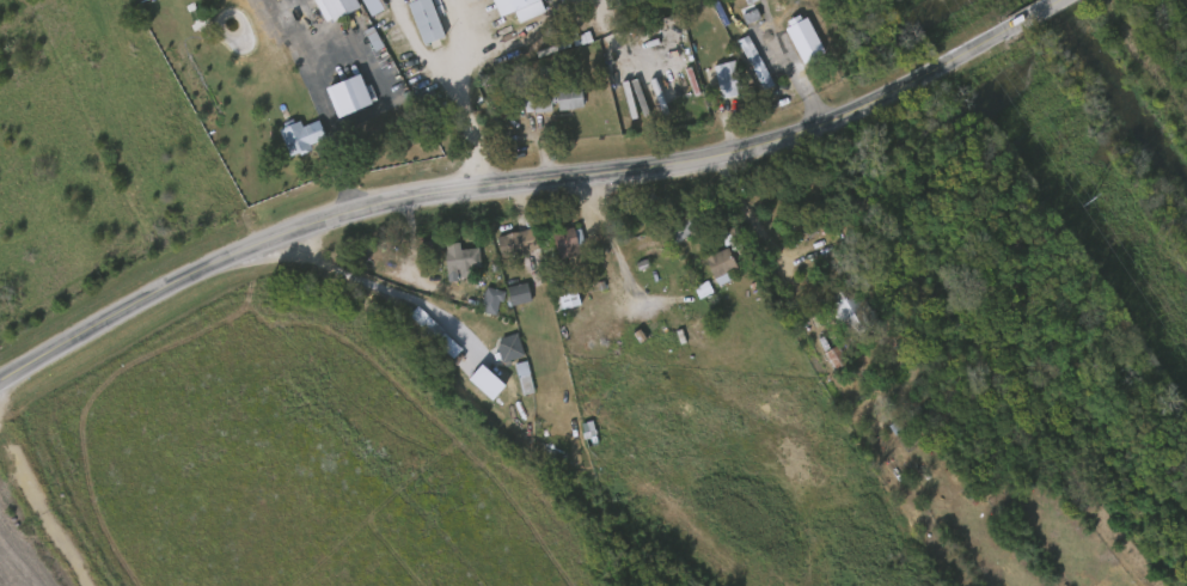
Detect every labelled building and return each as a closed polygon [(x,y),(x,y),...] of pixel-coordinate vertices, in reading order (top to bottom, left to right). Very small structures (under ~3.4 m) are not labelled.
[(355,0),(314,0),(326,25),(359,8),(355,0)] [(365,17),(357,0),(379,0),(383,8),(365,17)] [(420,43),(407,0),(429,0),(441,37),(420,43)] [(496,17),(490,0),(537,0),(542,13),(516,22),(513,11),(496,17)] [(777,38),(789,32),(785,25),(803,16),(820,49),(790,65),(777,38)] [(760,91),(771,87),(750,36),(739,41),(760,91)] [(711,66),(733,60),(741,87),(720,93),(711,66)] [(328,93),(359,81),(368,103),(337,116),(328,93)] [(581,106),(525,112),(522,93),(580,87),(581,106)] [(279,129),(316,116),(325,141),(288,154),(279,129)] [(674,244),(661,225),(690,205),(703,224),(674,244)] [(521,251),(526,274),(503,277),(495,236),(532,227),(537,249),(521,251)] [(576,246),(557,252),(551,233),(570,227),(576,246)] [(478,268),(455,269),(457,277),(445,277),(443,243),(458,243),(458,248),(478,246),(478,268)] [(703,255),(726,245),(735,268),(711,277),(703,255)] [(579,305),(556,310),(550,286),(573,280),(579,305)] [(849,340),(824,300),(852,282),(876,323),(849,340)] [(527,285),(528,301),(509,303),(508,286),(527,285)] [(498,312),(483,312),(483,288),(498,288),(498,312)] [(408,317),(454,359),(462,350),(417,307),(408,317)] [(524,357),(517,334),(496,340),(503,363),(524,357)] [(475,359),(463,372),(442,352),(454,338),(475,359)] [(834,371),(846,364),(837,346),(825,353),(834,371)] [(521,396),(533,394),(528,362),(516,364),(521,396)] [(505,387),(482,366),(469,380),(492,401),(505,387)]
